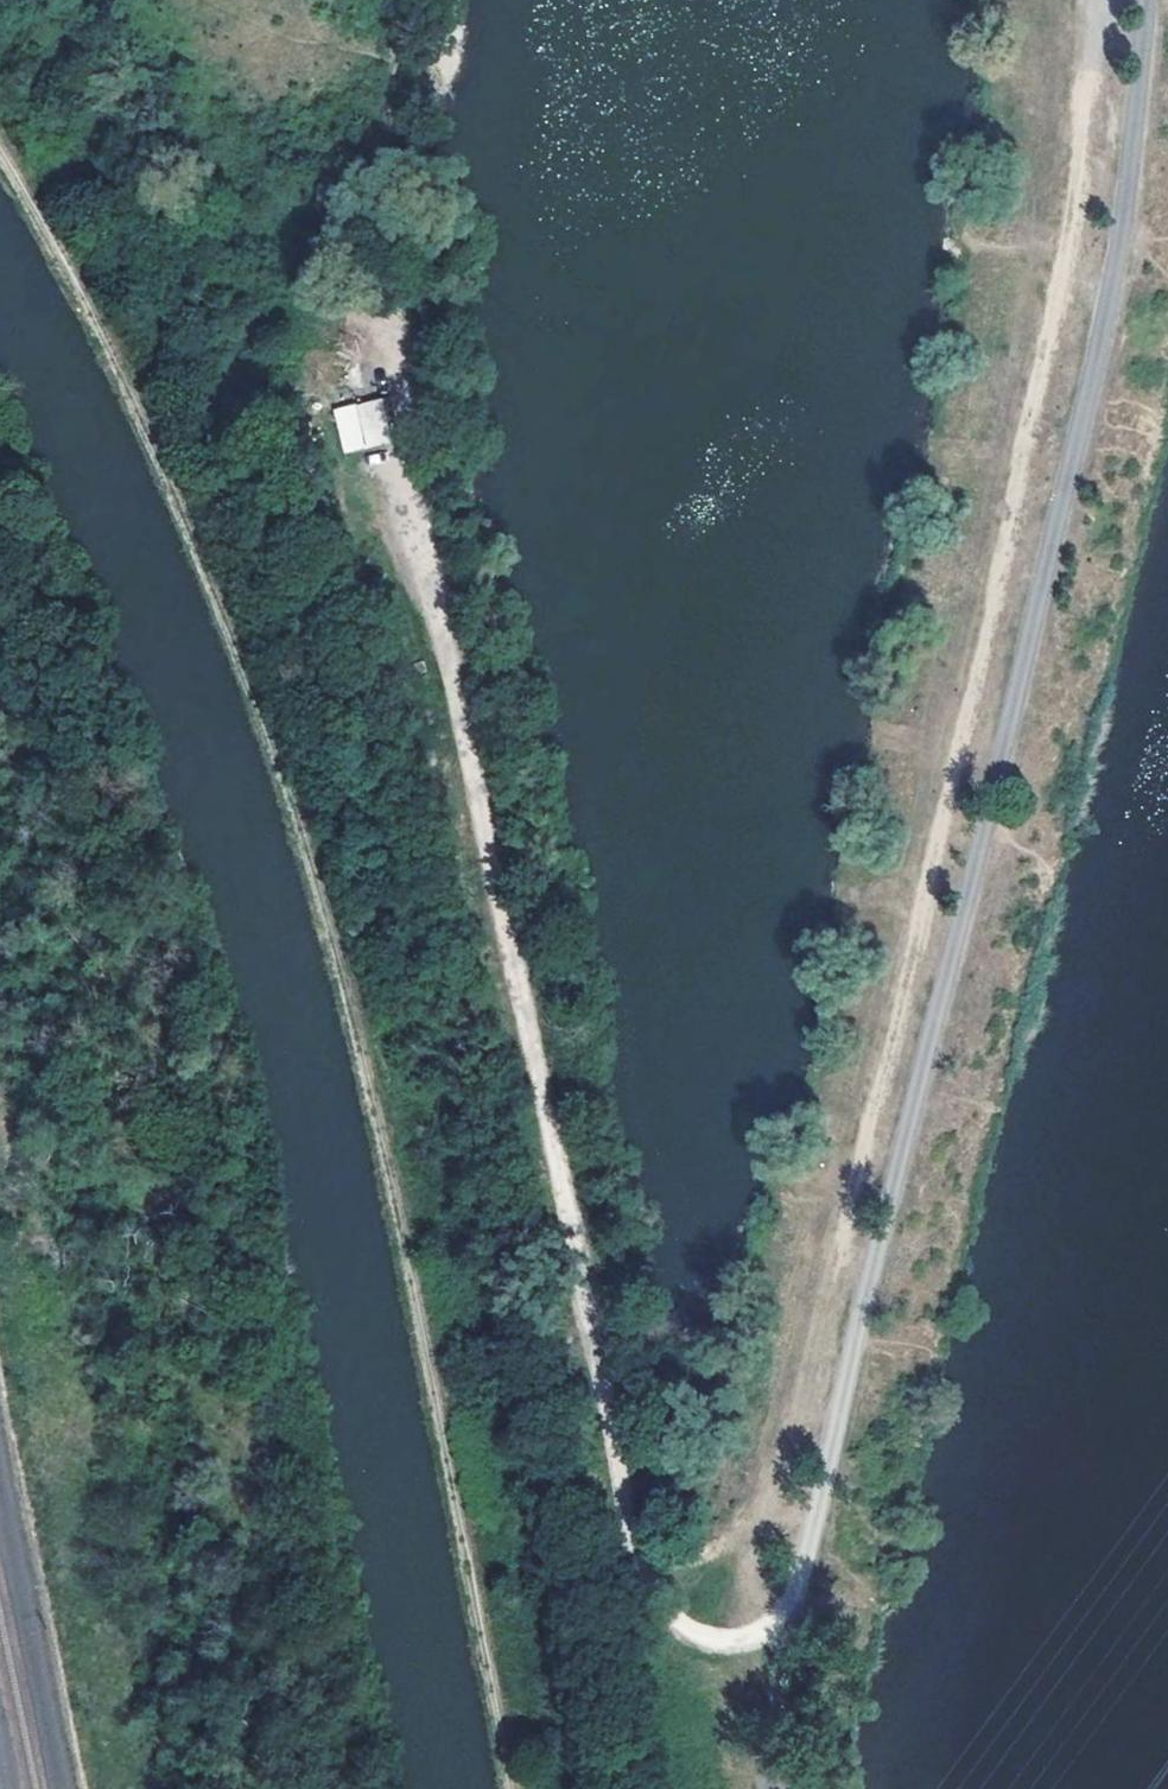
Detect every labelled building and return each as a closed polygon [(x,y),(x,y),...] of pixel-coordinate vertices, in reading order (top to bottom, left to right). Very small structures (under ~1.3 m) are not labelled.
[(379,399),(332,409),(345,453),(390,441),(379,399)]
